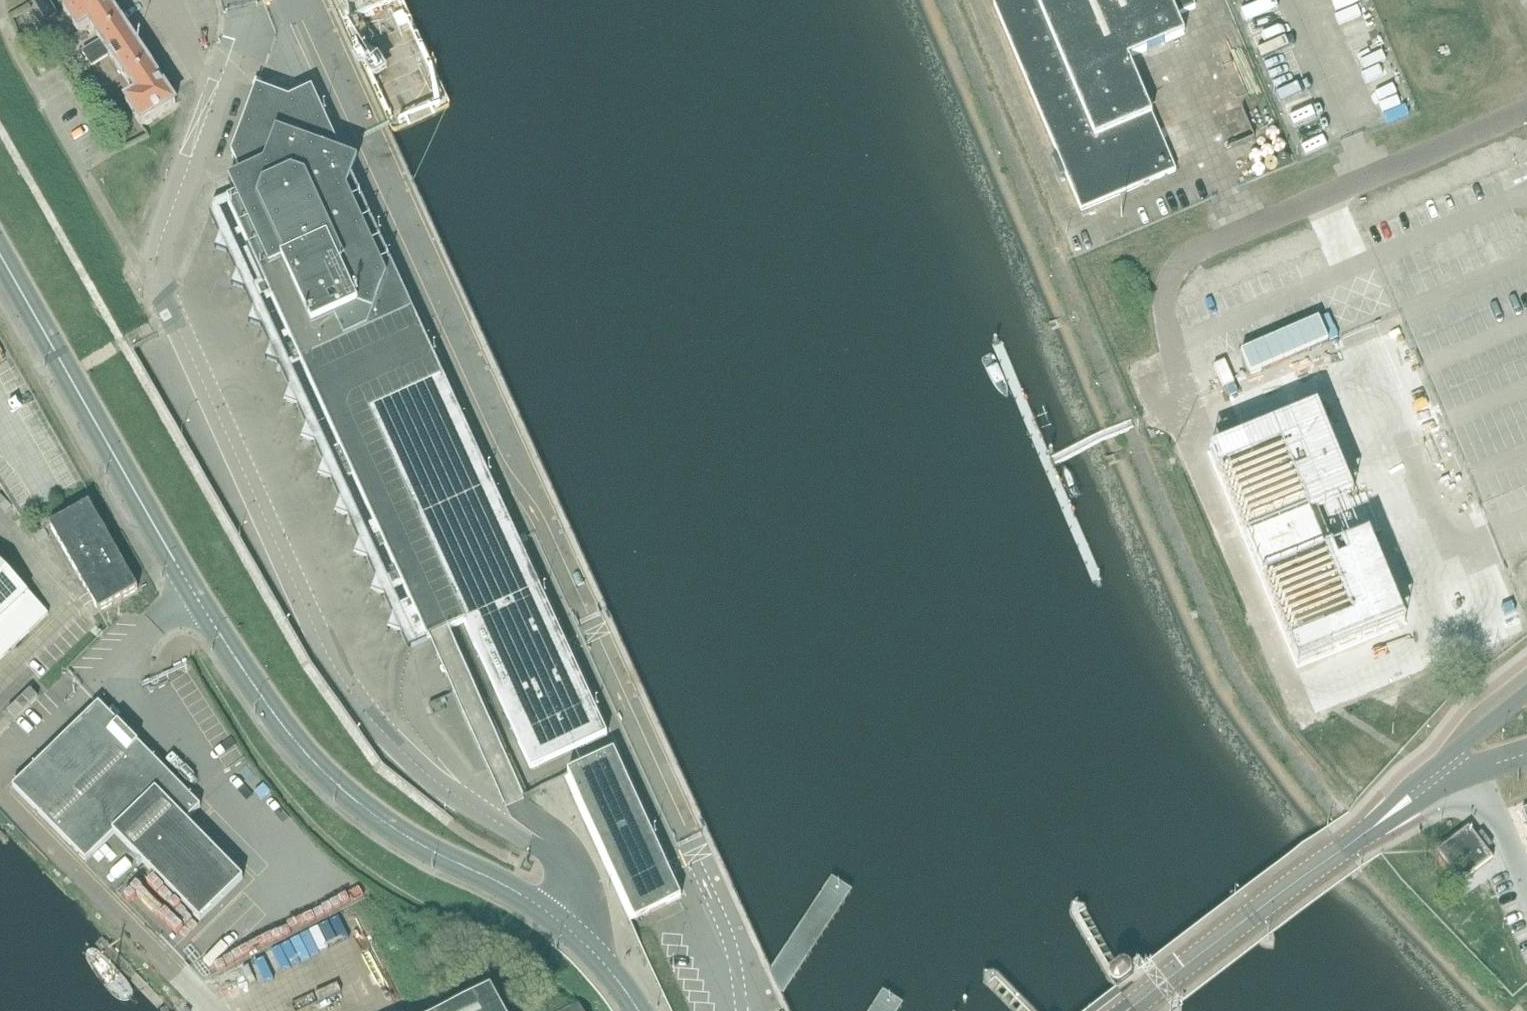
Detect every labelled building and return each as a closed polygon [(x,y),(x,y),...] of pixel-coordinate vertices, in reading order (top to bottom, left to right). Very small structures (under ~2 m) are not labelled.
[(49,2),(48,0),(35,0),(35,2),(47,21),(57,15),(50,3),(49,2)] [(123,24),(106,0),(77,0),(78,1),(64,10),(80,34),(91,26),(101,42),(83,53),(93,67),(95,65),(110,56),(119,69),(119,68),(138,97),(127,104),(142,127),(176,105),(176,104),(152,68),(123,24)] [(995,5),(1081,211),(1176,172),(1128,58),(1185,34),(1177,16),(1195,8),(1192,0),(1006,0),(995,5)] [(263,82),(256,79),(253,86),(261,89),(263,82)] [(465,626),(532,771),(608,737),(519,543),(444,377),(413,311),(353,179),(343,158),(313,90),(290,100),(272,94),(265,91),(262,90),(257,88),(232,154),(242,176),(239,178),(238,177),(229,181),(236,196),(229,199),(228,197),(214,204),(210,213),(220,235),(215,249),(222,252),(229,254),(237,273),(232,287),(239,289),(246,292),(254,310),(249,323),(256,326),(263,328),(271,347),(266,360),(273,363),(280,365),(290,388),(285,402),(292,404),(299,407),(307,426),(302,439),(309,441),(316,444),(324,463),(319,476),(326,479),(332,481),(341,499),(335,513),(342,515),(349,518),(360,541),(355,554),(362,557),(368,560),(377,578),(372,592),(379,595),(386,597),(394,615),(389,629),(395,631),(402,634),(406,643),(409,649),(418,645),(428,640),(429,642),(430,642),(430,641),(438,638),(445,635),(448,633),(449,633),(465,626)] [(1318,407),(1209,455),(1299,668),(1409,623),(1318,407)] [(99,613),(139,591),(90,504),(51,527),(99,613)] [(49,615),(0,564),(0,661),(49,615)] [(31,691),(8,712),(16,720),(39,699),(31,691)] [(437,702),(430,706),(433,713),(435,716),(437,715),(447,711),(445,706),(448,704),(446,699),(437,702)] [(187,822),(202,807),(100,704),(14,788),(88,862),(115,835),(201,922),(244,880),(187,822)] [(635,919),(682,899),(614,751),(568,772),(635,919)] [(1469,828),(1437,852),(1462,884),(1494,859),(1487,850),(1493,846),(1482,832),(1476,837),(1469,828)] [(1073,916),(1107,976),(1120,966),(1085,905),(1075,903),(1074,903),(1072,911),(1073,916)] [(228,1001),(308,967),(298,943),(218,976),(228,1001)] [(1107,976),(1117,990),(1120,994),(1122,996),(1133,1010),(1182,1010),(1180,1009),(1179,1008),(1177,1010),(1146,968),(1148,967),(1148,966),(1146,964),(1144,965),(1140,960),(1133,965),(1122,964),(1120,966),(1107,976)] [(1015,1010),(1038,1010),(999,972),(995,970),(986,970),(985,981),(1015,1010)] [(492,994),(458,1010),(500,1010),(492,994)]
